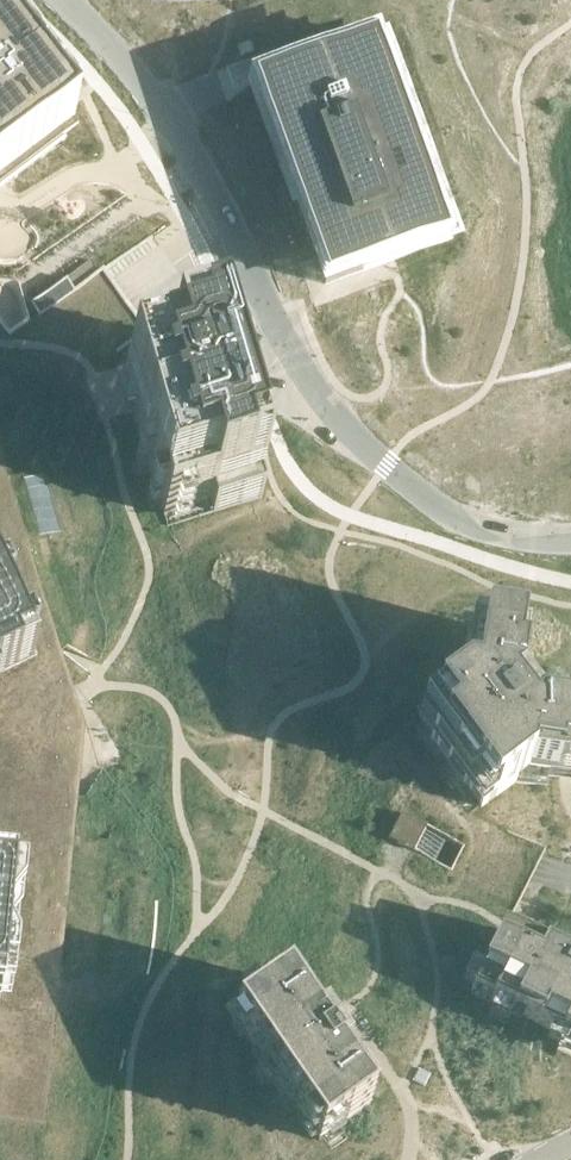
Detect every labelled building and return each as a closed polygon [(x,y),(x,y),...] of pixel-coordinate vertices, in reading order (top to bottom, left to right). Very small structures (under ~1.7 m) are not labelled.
[(78,124),(73,118),(74,117),(0,22),(0,184),(78,124)] [(373,40),(251,84),(324,285),(446,240),(373,40)] [(261,499),(218,354),(213,339),(164,354),(168,365),(156,369),(124,378),(122,379),(124,385),(132,413),(163,516),(166,527),(169,526),(212,513),(261,499)] [(44,1129),(59,970),(98,974),(111,840),(82,838),(84,798),(77,797),(78,783),(77,783),(81,743),(82,732),(58,647),(65,646),(60,627),(72,624),(47,537),(61,533),(27,417),(4,424),(0,412),(0,1125),(44,1129)] [(479,631),(475,658),(465,657),(460,684),(424,710),(424,709),(414,716),(480,807),(481,807),(525,775),(547,779),(568,782),(570,782),(570,725),(534,719),(533,720),(514,694),(515,693),(523,638),(479,631)] [(504,932),(473,991),(570,1041),(570,966),(504,932)] [(284,984),(284,983),(233,1018),(318,1141),(369,1105),(369,1104),(284,984)]
